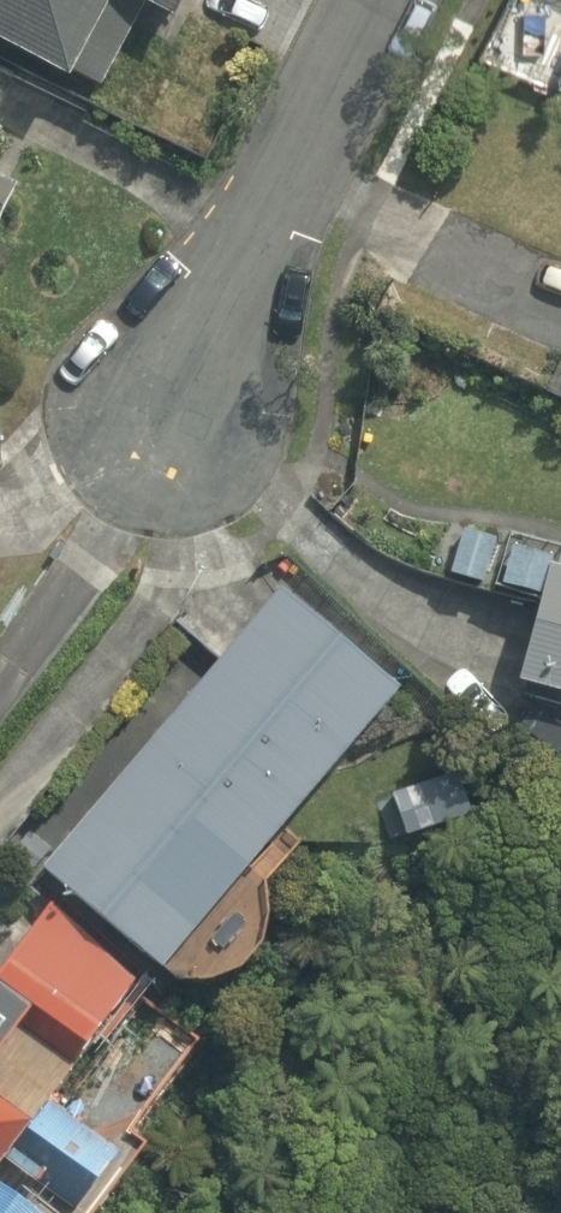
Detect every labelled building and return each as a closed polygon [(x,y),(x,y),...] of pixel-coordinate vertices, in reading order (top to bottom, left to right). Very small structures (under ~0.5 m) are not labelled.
[(44,91),(53,76),(81,93),(133,6),(156,20),(168,0),(0,0),(0,65),(44,91)] [(539,73),(560,82),(560,20),(539,73)] [(555,490),(501,690),(560,707),(560,491),(555,490)] [(404,674),(267,563),(21,867),(159,978),(404,674)] [(0,938),(0,1009),(54,1058),(120,985),(31,904),(0,938)] [(49,1088),(0,1165),(0,1179),(54,1212),(73,1212),(123,1135),(49,1088)] [(0,1102),(0,1127),(11,1110),(0,1102)] [(0,1204),(0,1212),(13,1212),(0,1204)]
